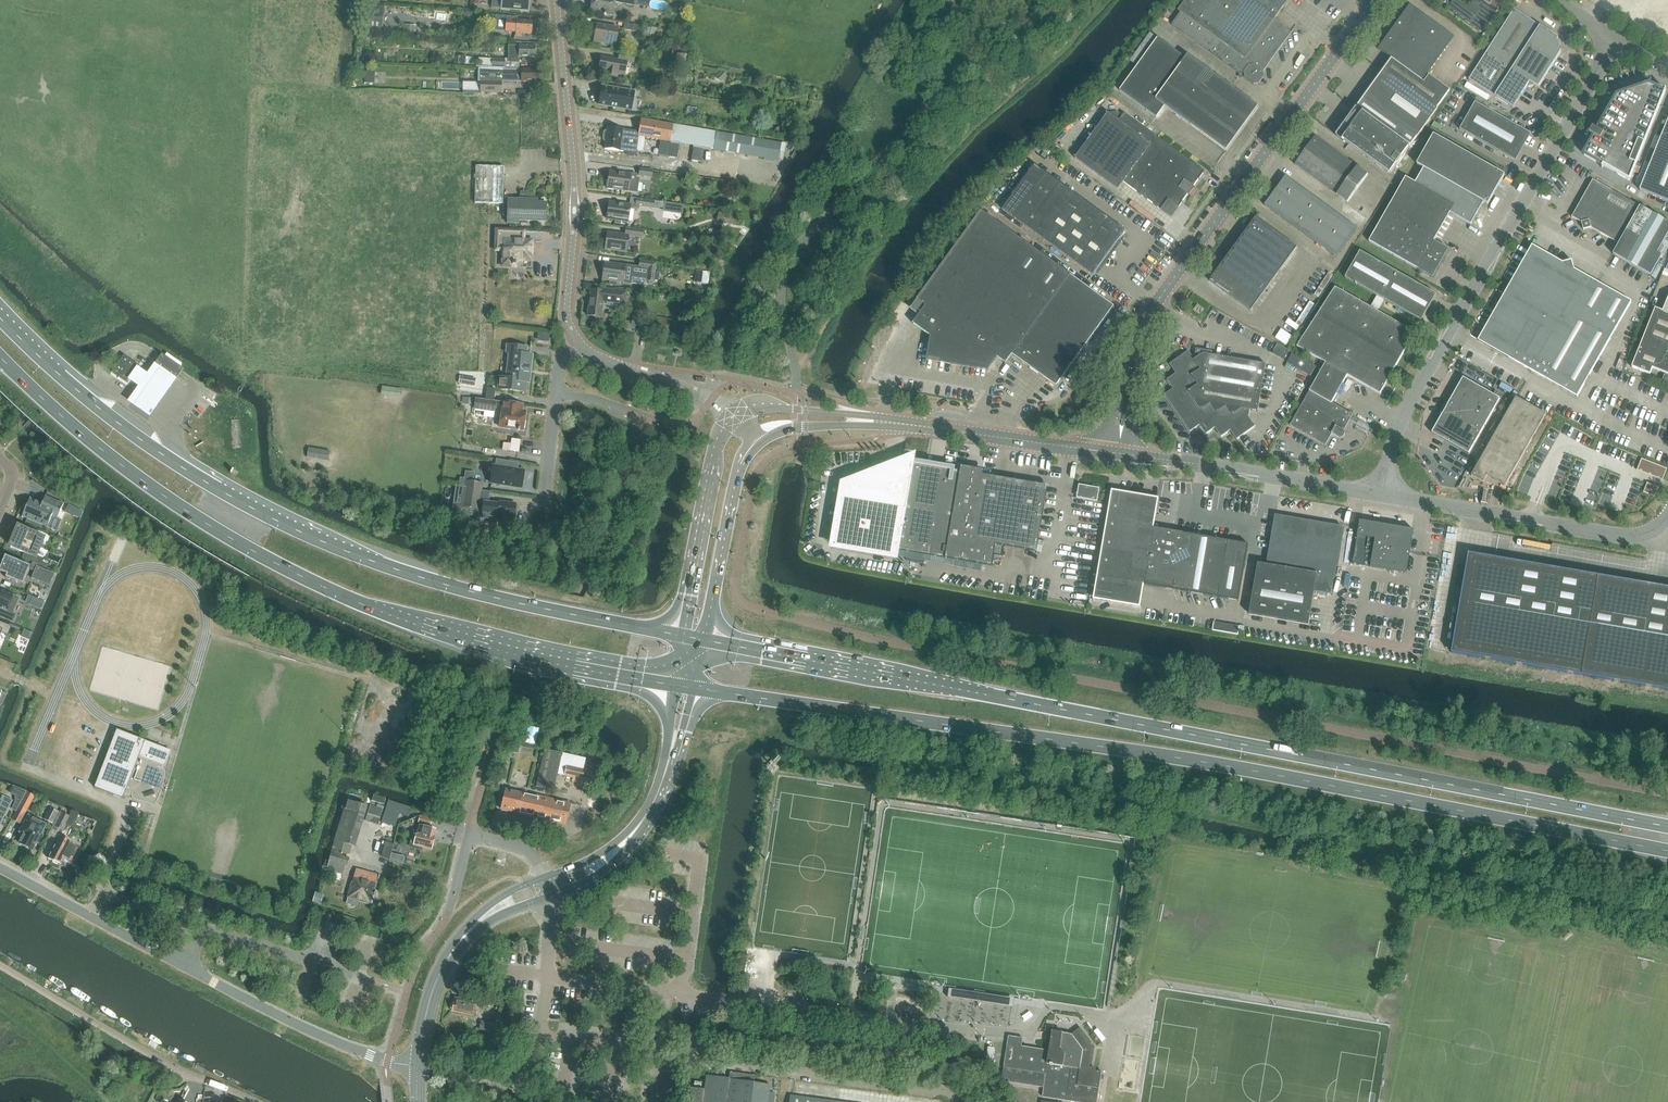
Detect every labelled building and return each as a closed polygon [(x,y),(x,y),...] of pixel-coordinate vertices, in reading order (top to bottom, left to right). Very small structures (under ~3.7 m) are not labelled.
[(500,9),(529,11),(529,0),(501,0),(500,9)] [(591,12),(604,14),(604,15),(606,15),(606,14),(612,16),(614,2),(615,0),(597,0),(593,0),(591,12)] [(1178,10),(1181,12),(1172,25),(1254,84),(1259,83),(1264,76),(1264,71),(1291,32),(1274,20),(1288,0),(1186,0),(1178,10)] [(1468,21),(1468,22),(1482,32),(1496,12),(1496,13),(1505,0),(1480,0),(1482,1),(1473,14),(1454,0),(1449,7),(1468,21)] [(384,6),(367,5),(365,31),(382,33),(384,6)] [(1356,108),(1336,135),(1337,136),(1390,174),(1410,147),(1409,147),(1417,136),(1417,137),(1430,120),(1438,109),(1438,108),(1451,91),(1429,75),(1424,82),(1423,81),(1454,37),(1410,5),(1379,49),(1392,59),(1383,70),(1375,81),(1356,108)] [(1560,48),(1559,42),(1557,41),(1559,38),(1514,9),(1469,79),(1513,108),(1528,86),(1529,87),(1533,86),(1534,84),(1539,87),(1562,52),(1559,50),(1560,48)] [(533,31),(533,28),(532,27),(533,22),(517,21),(517,18),(507,17),(505,33),(516,33),(515,36),(522,37),(522,34),(532,34),(532,32),(533,31)] [(641,26),(625,23),(623,30),(639,33),(641,26)] [(597,25),(593,42),(615,46),(618,29),(597,25)] [(415,36),(416,28),(405,27),(405,35),(415,36)] [(1165,106),(1227,151),(1259,107),(1188,56),(1186,59),(1158,38),(1120,91),(1157,118),(1165,106)] [(519,57),(535,58),(536,46),(509,46),(508,63),(519,63),(519,57)] [(599,71),(606,72),(605,75),(617,77),(618,74),(624,75),(627,62),(633,63),(634,56),(619,53),(618,60),(601,57),(599,71)] [(491,58),(491,67),(505,67),(505,59),(491,58)] [(538,82),(538,70),(504,70),(504,68),(476,67),(476,68),(478,68),(478,82),(481,82),(480,92),(501,93),(502,82),(516,82),(516,83),(517,83),(517,81),(521,81),(521,82),(538,82)] [(1584,155),(1630,181),(1665,92),(1649,86),(1617,96),(1584,155)] [(599,105),(631,110),(634,92),(602,87),(599,105)] [(1460,130),(1514,160),(1529,133),(1475,102),(1460,130)] [(1076,159),(1103,178),(1108,171),(1164,211),(1169,203),(1177,209),(1204,171),(1124,114),(1119,121),(1108,113),(1076,159)] [(717,132),(673,125),(641,119),(638,132),(607,128),(607,131),(605,131),(604,132),(603,139),(604,141),(606,141),(605,149),(626,151),(626,153),(626,154),(627,156),(628,156),(630,157),(631,157),(633,157),(634,156),(635,155),(636,153),(638,139),(638,136),(670,142),(670,141),(714,149),(778,161),(781,143),(717,132)] [(1667,201),(1667,120),(1640,190),(1667,201)] [(1505,175),(1434,135),(1417,165),(1424,168),(1484,202),(1488,205),(1505,175)] [(1348,203),(1368,175),(1358,167),(1315,137),(1295,165),(1337,195),(1348,203)] [(671,143),(669,157),(677,159),(679,145),(671,143)] [(693,147),(691,161),(702,162),(704,149),(693,147)] [(474,165),(473,203),(487,203),(501,203),(502,166),(474,165)] [(1004,208),(1003,210),(1094,276),(1126,231),(1035,165),(1011,198),(1008,196),(1001,206),(1004,208)] [(1406,178),(1370,242),(1433,278),(1449,249),(1435,241),(1451,213),(1471,225),(1484,202),(1424,168),(1416,183),(1406,178)] [(653,171),(640,169),(639,175),(652,177),(653,171)] [(607,188),(628,191),(630,182),(635,182),(636,175),(609,171),(607,188)] [(1265,206),(1336,257),(1357,229),(1286,177),(1265,206)] [(1592,181),(1572,218),(1581,224),(1584,230),(1591,228),(1620,244),(1614,254),(1652,275),(1662,256),(1658,253),(1667,235),(1667,222),(1592,181)] [(609,202),(606,219),(628,222),(630,208),(638,210),(639,206),(659,209),(659,207),(663,208),(664,203),(631,198),(630,205),(609,202)] [(507,223),(519,223),(519,221),(546,222),(546,203),(534,203),(534,200),(519,199),(519,200),(508,199),(507,223)] [(932,337),(928,361),(988,371),(997,358),(1007,364),(1013,355),(1057,387),(1115,307),(982,211),(918,300),(927,306),(914,324),(932,337)] [(1241,239),(1210,281),(1251,311),(1297,248),(1256,218),(1248,229),(1249,229),(1242,240),(1241,239)] [(608,232),(605,249),(626,253),(629,236),(642,238),(643,232),(626,229),(625,235),(608,232)] [(520,240),(521,232),(524,232),(524,231),(496,230),(495,251),(496,251),(496,248),(503,248),(503,267),(515,267),(515,260),(523,260),(524,258),(531,258),(531,260),(532,260),(532,241),(520,240)] [(1533,246),(1479,341),(1578,397),(1632,302),(1585,275),(1585,276),(1533,246)] [(1384,300),(1422,321),(1437,295),(1360,252),(1345,278),(1377,296),(1384,300)] [(604,262),(602,279),(631,284),(632,274),(648,276),(647,280),(653,281),(654,280),(658,281),(659,274),(655,273),(656,263),(640,261),(639,267),(604,262)] [(1310,391),(1291,426),(1325,445),(1332,433),(1341,438),(1343,437),(1345,435),(1345,434),(1345,431),(1344,431),(1353,415),(1332,403),(1348,376),(1380,394),(1415,333),(1378,311),(1384,300),(1377,296),(1371,308),(1361,302),(1335,287),(1297,347),(1326,363),(1310,391)] [(590,289),(587,316),(601,317),(603,302),(625,305),(627,292),(604,289),(604,291),(590,289)] [(1667,375),(1667,299),(1663,312),(1655,308),(1632,367),(1650,375),(1653,369),(1667,375)] [(1193,310),(1200,315),(1204,309),(1198,305),(1193,310)] [(625,321),(623,327),(649,332),(651,320),(633,317),(632,323),(625,321)] [(526,355),(527,347),(507,345),(506,353),(509,353),(507,378),(499,377),(498,390),(525,392),(526,386),(525,386),(525,383),(528,383),(529,383),(532,355),(526,355)] [(1170,364),(1177,373),(1167,380),(1174,389),(1165,395),(1191,432),(1200,426),(1206,434),(1215,428),(1222,437),(1231,430),(1238,440),(1256,427),(1249,417),(1250,410),(1258,411),(1266,364),(1204,354),(1195,360),(1189,351),(1170,364)] [(159,359),(155,363),(177,378),(180,374),(183,369),(162,354),(159,359)] [(124,355),(111,372),(128,383),(140,366),(124,355)] [(154,361),(146,372),(136,365),(128,377),(138,384),(133,392),(127,400),(149,415),(156,406),(163,395),(171,385),(176,377),(154,361)] [(1463,378),(1432,433),(1469,454),(1500,399),(1463,378)] [(400,398),(401,389),(382,387),(381,395),(400,398)] [(1516,397),(1472,476),(1484,483),(1488,476),(1506,487),(1547,414),(1516,397)] [(476,399),(475,407),(495,410),(496,406),(496,401),(476,399)] [(496,406),(501,407),(502,407),(500,427),(518,430),(518,431),(520,431),(520,430),(523,430),(524,429),(525,427),(526,422),(525,420),(526,412),(521,412),(522,405),(496,401),(496,406)] [(239,419),(231,420),(233,447),(241,447),(239,419)] [(503,450),(519,452),(520,440),(512,439),(511,444),(503,443),(503,450)] [(308,448),(307,457),(328,461),(330,452),(308,448)] [(518,469),(509,468),(510,461),(496,459),(495,466),(493,465),(490,484),(521,488),(524,470),(518,469)] [(901,506),(895,505),(841,495),(834,539),(899,550),(898,556),(907,557),(907,561),(924,564),(926,555),(990,566),(994,544),(1037,552),(1048,486),(984,475),(984,473),(984,469),(982,466),(979,463),(974,462),(971,462),(967,462),(964,465),(962,467),(962,469),(961,472),(913,464),(908,496),(907,501),(902,500),(901,506)] [(466,481),(465,488),(482,490),(483,484),(466,481)] [(1100,488),(1079,485),(1077,498),(1098,501),(1100,488)] [(516,504),(499,502),(499,504),(480,501),(482,490),(465,488),(462,507),(479,509),(478,517),(497,520),(498,516),(514,518),(514,516),(516,515),(516,512),(515,510),(516,504)] [(1098,577),(1094,599),(1140,607),(1144,585),(1219,597),(1239,601),(1248,544),(1229,541),(1169,530),(1169,527),(1162,526),(1161,529),(1154,528),(1159,499),(1147,497),(1139,495),(1112,491),(1098,577)] [(30,498),(22,516),(47,527),(52,516),(58,518),(63,504),(45,497),(42,504),(30,498)] [(1334,577),(1343,527),(1276,515),(1267,565),(1258,564),(1250,615),(1309,625),(1315,591),(1332,594),(1334,577)] [(1353,564),(1407,573),(1414,530),(1361,521),(1353,564)] [(11,547),(36,558),(45,538),(18,526),(15,534),(16,535),(11,547)] [(1599,576),(1469,554),(1452,653),(1519,665),(1582,675),(1667,690),(1667,588),(1599,576)] [(5,557),(0,569),(0,572),(7,575),(6,578),(23,585),(30,567),(5,557)] [(37,566),(32,578),(50,586),(55,574),(37,566)] [(13,622),(16,614),(12,613),(19,598),(0,590),(0,616),(13,622)] [(2,633),(9,636),(13,627),(0,621),(0,638),(2,633)] [(95,788),(123,799),(125,794),(132,796),(132,798),(133,799),(153,805),(155,804),(157,801),(159,795),(162,787),(165,778),(165,771),(164,770),(162,769),(163,766),(166,767),(172,750),(146,740),(117,729),(95,788)] [(544,749),(536,787),(554,791),(557,774),(575,778),(591,782),(593,772),(583,769),(586,759),(562,753),(544,749)] [(19,804),(25,793),(13,787),(10,793),(16,796),(16,803),(19,804)] [(521,793),(506,789),(501,809),(516,813),(516,814),(564,825),(565,822),(564,822),(567,812),(569,803),(521,792),(521,793)] [(13,801),(3,796),(0,801),(0,826),(13,801)] [(20,824),(27,810),(30,804),(23,800),(12,820),(20,824)] [(347,800),(341,819),(342,819),(327,870),(343,874),(345,866),(346,866),(349,858),(339,855),(340,851),(349,854),(364,805),(347,800)] [(365,821),(378,825),(383,809),(370,805),(365,821)] [(52,824),(58,812),(51,808),(45,820),(52,824)] [(72,827),(76,820),(62,813),(62,814),(53,830),(61,834),(66,824),(72,827)] [(432,819),(422,816),(420,823),(430,826),(432,819)] [(42,836),(45,829),(33,823),(30,829),(29,828),(21,843),(33,849),(37,842),(39,844),(43,836),(42,836)] [(413,847),(421,849),(422,847),(431,849),(431,847),(433,846),(434,843),(433,841),(434,836),(433,835),(435,829),(420,825),(418,832),(417,832),(413,847)] [(49,859),(67,868),(69,868),(72,862),(79,849),(72,845),(73,843),(61,836),(49,859)] [(378,883),(377,883),(379,876),(357,869),(353,884),(351,883),(347,898),(371,905),(378,883)] [(742,974),(739,996),(748,997),(751,975),(742,974)] [(454,999),(453,1004),(451,1004),(450,1008),(452,1010),(452,1011),(473,1015),(475,1003),(454,999)] [(475,1019),(473,1026),(487,1029),(488,1022),(475,1019)] [(1043,1097),(1074,1101),(1098,1101),(1102,1072),(1091,1071),(1095,1047),(1081,1028),(1072,1034),(1053,1031),(1050,1051),(1022,1047),(1023,1038),(1009,1036),(1002,1081),(1044,1088),(1043,1097)] [(769,1093),(752,1090),(753,1083),(754,1083),(754,1082),(729,1079),(706,1076),(705,1076),(706,1076),(704,1090),(687,1087),(685,1101),(768,1101),(769,1093)]
